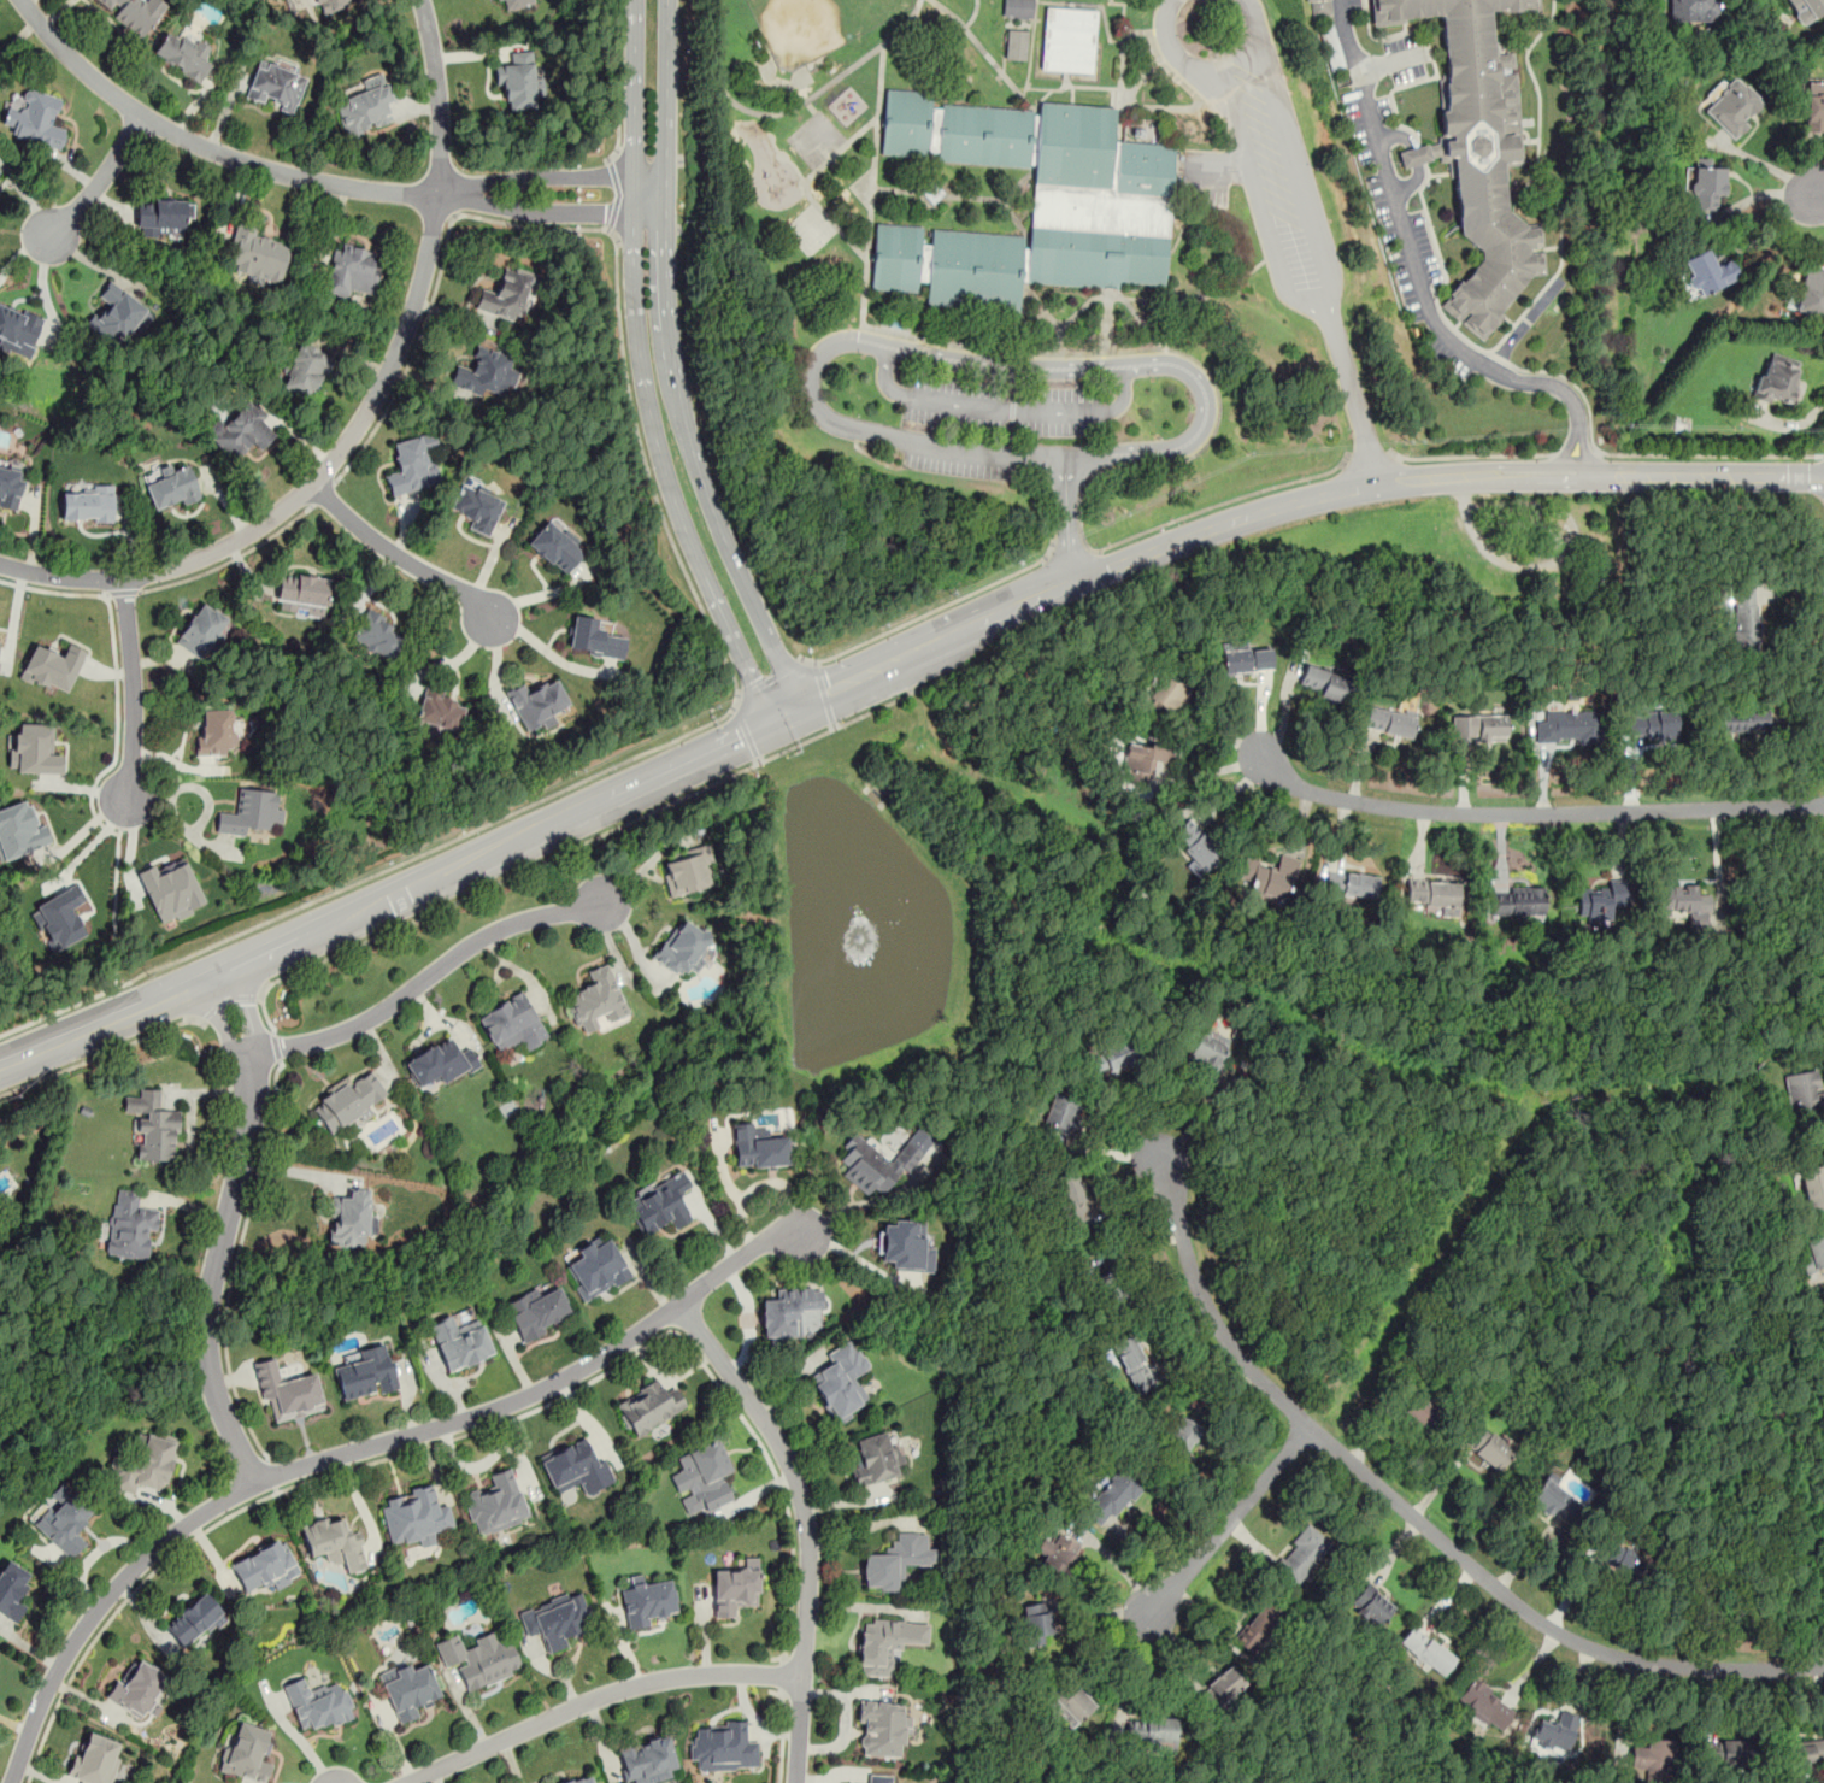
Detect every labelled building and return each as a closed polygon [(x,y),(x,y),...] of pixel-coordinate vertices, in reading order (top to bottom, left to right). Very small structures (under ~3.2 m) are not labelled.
[(165,7),(155,0),(92,0),(143,37),(165,7)] [(310,6),(317,4),(320,14),(355,2),(355,0),(308,0),(310,6)] [(504,13),(535,5),(533,0),(500,0),(504,13)] [(1032,0),(1003,0),(1002,16),(1031,17),(1032,0)] [(1307,3),(1313,2),(1314,17),(1332,16),(1331,0),(1307,0),(1307,3)] [(1542,258),(1530,248),(1542,246),(1541,235),(1510,211),(1504,167),(1525,165),(1514,53),(1494,55),(1489,12),(1537,7),(1536,0),(1371,0),(1373,24),(1441,17),(1447,78),(1440,80),(1446,141),(1402,151),(1404,166),(1452,159),(1464,237),(1484,254),(1442,307),(1482,339),(1534,273),(1544,272),(1542,258)] [(1716,0),(1670,0),(1670,22),(1716,20),(1716,0)] [(1801,25),(1823,12),(1823,0),(1786,0),(1801,25)] [(1092,73),(1095,10),(1046,6),(1041,70),(1092,73)] [(1004,57),(1024,60),(1028,31),(1007,29),(1004,57)] [(198,84),(211,63),(202,57),(208,47),(195,37),(189,46),(166,30),(151,54),(198,84)] [(245,98),(295,113),(307,75),(257,59),(245,98)] [(534,61),(494,64),(496,94),(508,93),(508,108),(536,107),(534,61)] [(393,122),(388,106),(395,104),(384,71),(359,78),(364,93),(335,101),(346,136),(393,122)] [(1732,140),(1766,106),(1734,73),(1700,106),(1732,140)] [(55,123),(63,98),(27,88),(19,112),(6,108),(2,120),(12,124),(8,136),(60,151),(66,126),(55,123)] [(1164,286),(1176,146),(1154,145),(1157,126),(1114,123),(1116,108),(1038,102),(1038,113),(931,104),(932,94),(885,90),(881,155),(1035,169),(1029,239),(931,229),(930,245),(922,243),(923,229),(876,224),(870,289),(924,294),(923,304),(1019,312),(1022,281),(1118,289),(1119,282),(1164,286)] [(1823,130),(1823,124),(1823,93),(1804,93),(1804,130),(1823,130)] [(1713,167),(1713,158),(1689,158),(1689,208),(1723,208),(1723,167),(1713,167)] [(136,235),(183,237),(183,220),(193,222),(193,200),(137,198),(136,235)] [(281,283),(290,246),(259,237),(261,229),(237,222),(225,270),(281,283)] [(373,298),(382,251),(335,242),(326,289),(373,298)] [(1731,260),(1717,266),(1708,248),(1681,261),(1696,298),(1740,278),(1731,260)] [(476,308),(520,323),(535,276),(504,266),(496,292),(482,287),(476,308)] [(1804,266),(1793,311),(1823,318),(1823,271),(1804,266)] [(96,296),(105,302),(87,326),(113,347),(129,326),(140,335),(157,314),(110,279),(96,296)] [(45,318),(0,299),(0,349),(25,360),(45,318)] [(334,358),(300,340),(276,387),(310,404),(334,358)] [(513,355),(477,343),(470,366),(457,361),(451,379),(510,400),(519,372),(508,369),(513,355)] [(1804,363),(1767,351),(1753,396),(1789,408),(1804,363)] [(233,460),(252,441),(259,449),(278,431),(248,398),(208,435),(233,460)] [(390,443),(398,470),(384,473),(390,496),(439,483),(431,453),(439,452),(434,431),(390,443)] [(25,465),(0,460),(0,505),(17,508),(25,465)] [(145,484),(154,512),(200,495),(189,464),(175,469),(172,461),(151,470),(154,481),(145,484)] [(489,537),(506,500),(464,481),(453,508),(471,517),(466,526),(489,537)] [(113,486),(61,486),(61,522),(113,522),(113,486)] [(526,543),(564,577),(587,551),(549,517),(526,543)] [(281,571),(275,611),(323,618),(329,578),(281,571)] [(1732,648),(1759,648),(1759,587),(1732,588),(1732,648)] [(173,642),(204,663),(231,620),(201,600),(173,642)] [(393,620),(366,607),(349,641),(392,661),(402,639),(388,631),(393,620)] [(626,635),(598,631),(600,618),(573,614),(569,652),(623,659),(626,635)] [(65,694),(84,651),(67,643),(61,655),(34,643),(20,675),(65,694)] [(1273,671),(1272,647),(1220,649),(1222,673),(1273,671)] [(1341,704),(1349,679),(1305,663),(1296,687),(1341,704)] [(1176,717),(1193,688),(1164,670),(1147,700),(1176,717)] [(557,722),(553,712),(569,704),(558,678),(530,690),(525,681),(506,689),(526,735),(557,722)] [(417,722),(458,732),(466,700),(424,689),(417,722)] [(1417,716),(1369,704),(1363,726),(1411,740),(1417,716)] [(233,710),(205,710),(205,734),(196,734),(196,757),(233,757),(233,710)] [(1538,742),(1600,742),(1600,710),(1538,710),(1538,742)] [(1769,710),(1719,710),(1719,732),(1769,732),(1769,710)] [(1677,740),(1677,712),(1626,712),(1626,740),(1677,740)] [(1506,741),(1506,714),(1455,714),(1455,741),(1506,741)] [(52,724),(18,723),(18,734),(13,732),(13,748),(8,748),(8,771),(61,773),(63,754),(51,753),(52,724)] [(1157,763),(1172,764),(1175,746),(1126,740),(1120,784),(1153,789),(1157,763)] [(246,836),(246,828),(271,830),(272,823),(282,824),(283,806),(276,805),(277,790),(239,787),(237,812),(218,811),(216,834),(246,836)] [(2,859),(52,843),(46,823),(36,826),(29,800),(0,809),(0,851),(2,859)] [(1205,871),(1224,852),(1189,817),(1170,835),(1205,871)] [(705,866),(713,864),(708,842),(667,854),(670,865),(661,867),(670,898),(710,887),(705,866)] [(1248,894),(1287,902),(1298,858),(1276,852),(1273,864),(1245,857),(1240,878),(1251,882),(1248,894)] [(159,924),(205,905),(183,854),(137,873),(159,924)] [(1378,875),(1328,871),(1325,893),(1376,898),(1378,875)] [(1626,906),(1626,879),(1607,879),(1607,890),(1578,890),(1578,920),(1611,920),(1611,906),(1626,906)] [(1459,906),(1459,882),(1405,882),(1405,906),(1459,906)] [(1660,885),(1661,912),(1689,911),(1689,925),(1705,925),(1705,910),(1699,910),(1698,885),(1660,885)] [(46,951),(84,936),(73,906),(84,901),(78,887),(28,906),(46,951)] [(1544,914),(1544,887),(1496,887),(1496,914),(1544,914)] [(651,957),(677,977),(686,967),(689,971),(714,940),(683,914),(651,957)] [(581,1036),(630,1019),(610,963),(587,970),(593,987),(566,996),(581,1036)] [(476,1016),(498,1053),(522,1038),(528,1049),(549,1037),(522,989),(476,1016)] [(1218,1070),(1230,1038),(1200,1026),(1188,1058),(1218,1070)] [(417,1088),(431,1079),(436,1089),(481,1066),(470,1046),(459,1052),(451,1035),(402,1059),(417,1088)] [(1092,1078),(1137,1061),(1129,1037),(1082,1054),(1092,1078)] [(347,1076),(317,1094),(322,1102),(312,1107),(330,1136),(372,1111),(369,1106),(388,1094),(372,1070),(352,1083),(347,1076)] [(1823,1112),(1823,1071),(1787,1071),(1787,1112),(1823,1112)] [(137,1112),(137,1161),(178,1163),(180,1112),(159,1112),(159,1089),(137,1088),(137,1099),(124,1099),(124,1112),(137,1112)] [(1051,1142),(1073,1144),(1081,1099),(1048,1094),(1045,1129),(1052,1130),(1051,1142)] [(789,1167),(787,1132),(757,1135),(755,1122),(731,1123),(735,1171),(789,1167)] [(841,1175),(869,1196),(876,1187),(888,1196),(922,1151),(906,1138),(890,1160),(852,1130),(841,1144),(847,1151),(840,1160),(847,1166),(841,1175)] [(1823,1209),(1823,1164),(1799,1169),(1807,1212),(1823,1209)] [(695,1220),(682,1194),(693,1189),(682,1167),(623,1198),(643,1236),(670,1223),(675,1231),(695,1220)] [(1095,1223),(1076,1167),(1049,1177),(1070,1232),(1095,1223)] [(139,1190),(114,1188),(106,1255),(151,1260),(157,1207),(136,1204),(139,1190)] [(365,1246),(365,1234),(377,1235),(377,1213),(367,1213),(369,1188),(345,1188),(345,1199),(330,1199),(329,1244),(365,1246)] [(878,1258),(889,1258),(888,1271),(934,1272),(935,1247),(924,1246),(924,1219),(879,1218),(878,1258)] [(632,1277),(607,1231),(561,1258),(587,1304),(632,1277)] [(1823,1271),(1823,1232),(1807,1236),(1811,1253),(1800,1255),(1805,1276),(1823,1271)] [(1100,1247),(1079,1252),(1082,1265),(1104,1261),(1100,1247)] [(1120,1272),(1099,1277),(1107,1313),(1130,1307),(1120,1272)] [(573,1319),(558,1281),(512,1300),(516,1308),(507,1312),(520,1341),(573,1319)] [(775,1290),(775,1299),(761,1300),(763,1338),(802,1337),(801,1311),(822,1310),(822,1288),(775,1290)] [(494,1354),(479,1317),(455,1326),(451,1316),(426,1324),(446,1373),(494,1354)] [(1158,1385),(1132,1335),(1111,1346),(1136,1396),(1158,1385)] [(831,1365),(808,1377),(831,1423),(870,1404),(855,1376),(869,1370),(853,1338),(824,1353),(831,1365)] [(387,1340),(357,1347),(359,1360),(334,1366),(342,1402),(399,1389),(387,1340)] [(316,1372),(282,1381),(276,1357),(254,1361),(269,1424),(325,1411),(316,1372)] [(687,1406),(675,1387),(665,1393),(657,1378),(614,1405),(635,1438),(687,1406)] [(1424,1431),(1443,1412),(1419,1388),(1400,1407),(1424,1431)] [(1161,1450),(1182,1463),(1202,1426),(1182,1414),(1161,1450)] [(1498,1472),(1514,1450),(1479,1423),(1463,1443),(1498,1472)] [(855,1488),(898,1477),(895,1466),(905,1464),(899,1437),(890,1440),(889,1431),(853,1440),(859,1465),(851,1466),(855,1488)] [(163,1491),(178,1442),(146,1432),(136,1461),(113,1455),(104,1485),(133,1493),(135,1483),(163,1491)] [(554,1495),(579,1484),(586,1496),(616,1483),(605,1458),(595,1461),(584,1436),(537,1455),(554,1495)] [(731,1499),(722,1476),(731,1472),(718,1440),(672,1459),(695,1513),(731,1499)] [(512,1467),(489,1475),(493,1487),(463,1496),(476,1536),(529,1519),(512,1467)] [(1082,1508),(1101,1529),(1146,1488),(1126,1467),(1082,1508)] [(1528,1501),(1566,1524),(1583,1499),(1544,1475),(1528,1501)] [(86,1541),(75,1531),(95,1510),(61,1479),(48,1495),(55,1502),(34,1526),(70,1559),(86,1541)] [(379,1497),(389,1543),(416,1537),(418,1547),(435,1543),(433,1531),(454,1526),(449,1504),(436,1507),(431,1485),(379,1497)] [(359,1530),(347,1532),(342,1514),(301,1524),(308,1558),(325,1553),(328,1565),(343,1561),(347,1573),(369,1567),(359,1530)] [(1331,1543),(1308,1523),(1272,1565),(1296,1585),(1331,1543)] [(1081,1549),(1053,1531),(1034,1559),(1063,1577),(1081,1549)] [(900,1589),(900,1567),(936,1566),(935,1549),(926,1549),(925,1534),(890,1535),(890,1554),(863,1555),(863,1590),(900,1589)] [(245,1593),(266,1582),(271,1591),(301,1577),(281,1536),(229,1563),(245,1593)] [(1602,1565),(1635,1579),(1646,1558),(1612,1542),(1602,1565)] [(14,1622),(27,1603),(17,1597),(31,1573),(7,1560),(0,1572),(0,1613),(14,1622)] [(712,1617),(735,1618),(735,1605),(758,1606),(759,1560),(745,1560),(745,1571),(713,1571),(712,1617)] [(625,1625),(678,1617),(672,1581),(645,1585),(642,1573),(629,1576),(631,1588),(620,1589),(625,1625)] [(1377,1629),(1396,1603),(1366,1582),(1348,1606),(1377,1629)] [(517,1610),(526,1635),(539,1631),(546,1654),(570,1646),(566,1635),(594,1626),(582,1588),(517,1610)] [(181,1648),(226,1618),(208,1591),(163,1622),(181,1648)] [(1282,1611),(1263,1599),(1234,1641),(1253,1654),(1282,1611)] [(1019,1607),(1029,1647),(1054,1641),(1045,1601),(1019,1607)] [(896,1677),(898,1644),(928,1644),(928,1622),(860,1619),(858,1676),(896,1677)] [(1398,1642),(1440,1677),(1455,1659),(1413,1624),(1398,1642)] [(435,1642),(445,1669),(457,1664),(467,1691),(522,1671),(510,1636),(496,1641),(493,1634),(461,1646),(458,1634),(435,1642)] [(122,1681),(117,1678),(105,1697),(140,1720),(169,1677),(137,1658),(122,1681)] [(429,1664),(413,1670),(411,1661),(378,1672),(396,1725),(422,1716),(418,1705),(441,1696),(429,1664)] [(1246,1683),(1229,1664),(1196,1694),(1213,1712),(1246,1683)] [(299,1734),(354,1717),(343,1679),(308,1690),(305,1677),(283,1684),(299,1734)] [(1489,1728),(1508,1705),(1475,1677),(1455,1700),(1489,1728)] [(1049,1695),(1081,1726),(1099,1708),(1067,1678),(1049,1695)] [(910,1716),(902,1714),(902,1701),(859,1699),(857,1755),(907,1758),(910,1716)] [(1570,1748),(1576,1719),(1536,1711),(1529,1740),(1570,1748)] [(263,1758),(271,1731),(233,1719),(218,1770),(261,1782),(265,1782),(272,1761),(263,1758)] [(1177,1719),(1129,1719),(1129,1744),(1177,1744),(1177,1719)] [(698,1770),(759,1769),(758,1742),(746,1743),(746,1720),(722,1720),(722,1729),(689,1730),(689,1760),(698,1760),(698,1770)] [(83,1731),(67,1777),(81,1782),(80,1782),(109,1782),(122,1744),(83,1731)] [(670,1735),(617,1747),(625,1782),(650,1782),(679,1777),(670,1735)] [(1673,1770),(1672,1740),(1644,1740),(1644,1746),(1631,1746),(1631,1771),(1673,1770)] [(1823,1765),(1823,1740),(1789,1741),(1790,1766),(1823,1765)] [(1702,1741),(1702,1766),(1751,1766),(1751,1741),(1702,1741)] [(589,1771),(559,1782),(594,1782),(589,1771)] [(892,1775),(865,1775),(865,1782),(892,1782),(892,1775)]
